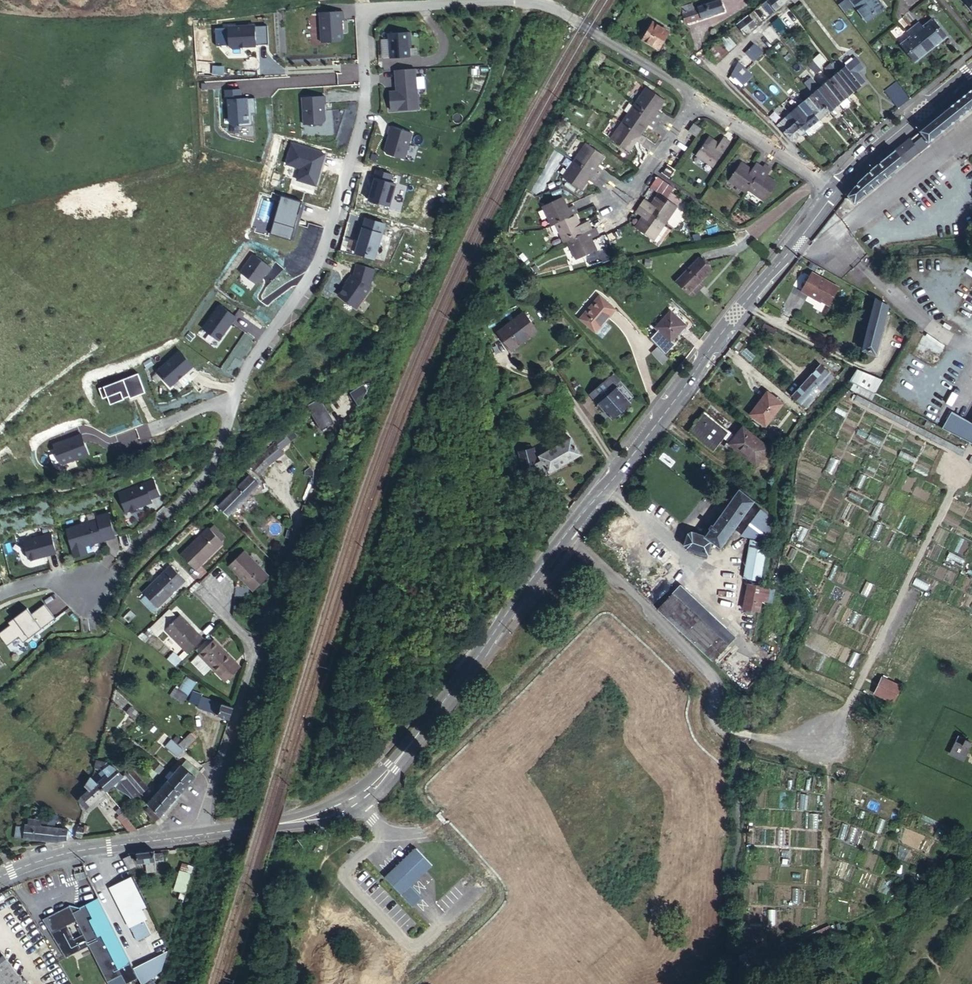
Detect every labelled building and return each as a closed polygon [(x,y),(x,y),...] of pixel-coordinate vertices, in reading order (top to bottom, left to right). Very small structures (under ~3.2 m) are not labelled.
[(769,2),(777,13),(782,9),(775,0),(772,0),(769,2)] [(782,9),(787,5),(784,0),(775,0),(782,9)] [(855,10),(868,0),(847,0),(855,10)] [(855,10),(867,24),(883,10),(877,3),(881,0),(868,0),(855,10)] [(726,14),(721,1),(699,9),(699,11),(700,14),(702,20),(703,22),(726,14)] [(763,6),(772,17),(777,13),(769,2),(763,6)] [(692,6),(685,9),(691,24),(702,20),(700,14),(696,16),(695,13),(692,6)] [(633,13),(627,9),(615,29),(621,32),(633,13)] [(321,14),(323,44),(342,43),(344,40),(343,21),(345,21),(345,12),(321,14)] [(799,25),(789,13),(785,15),(795,29),(799,25)] [(795,29),(785,15),(782,18),(792,31),(795,29)] [(750,17),(739,25),(741,28),(747,36),(758,27),(750,17)] [(781,31),(786,26),(781,20),(776,25),(781,31)] [(914,30),(932,52),(947,39),(934,23),(926,29),(921,24),(914,30)] [(660,51),(670,34),(654,24),(643,41),(660,51)] [(258,47),(271,46),(269,27),(257,28),(257,27),(229,28),(231,48),(233,51),(243,51),(242,48),(248,48),(248,49),(258,49),(258,47)] [(775,43),(780,39),(771,28),(766,33),(775,43)] [(917,64),(932,52),(914,30),(907,36),(912,41),(904,47),(917,64)] [(392,60),(412,58),(411,42),(413,42),(413,33),(391,35),(392,60)] [(218,35),(219,45),(228,44),(227,34),(218,35)] [(730,51),(736,46),(729,38),(724,43),(730,51)] [(754,42),(745,52),(754,61),(763,51),(754,42)] [(717,61),(728,52),(721,44),(710,53),(717,61)] [(735,79),(745,70),(732,57),(724,69),(735,79)] [(818,60),(823,67),(828,63),(823,57),(818,60)] [(839,74),(854,92),(865,82),(858,74),(864,69),(856,60),(839,74)] [(816,74),(821,71),(815,63),(810,67),(816,74)] [(827,70),(833,79),(839,74),(832,65),(827,70)] [(420,110),(417,70),(397,72),(398,93),(391,93),(392,112),(420,110)] [(805,81),(810,76),(806,71),(800,75),(805,81)] [(833,79),(832,80),(847,98),(854,92),(839,74),(833,79)] [(847,98),(832,80),(825,86),(839,104),(847,98)] [(901,109),(913,99),(900,83),(888,92),(901,109)] [(825,86),(815,95),(829,113),(839,104),(825,86)] [(648,91),(636,108),(658,124),(663,118),(658,114),(665,104),(648,91)] [(971,111),(971,91),(920,133),(929,145),(971,111)] [(243,92),(227,93),(228,108),(230,108),(231,126),(240,126),(240,129),(254,128),(254,116),(258,116),(257,100),(246,101),(246,103),(243,103),(243,92)] [(829,113),(815,95),(804,103),(819,121),(829,113)] [(327,98),(304,99),(305,126),(324,126),(326,123),(326,106),(327,106),(327,98)] [(805,133),(819,121),(804,103),(790,115),(805,133)] [(636,108),(624,124),(630,128),(641,136),(648,128),(653,131),(658,124),(636,108)] [(778,127),(781,131),(790,139),(793,143),(805,133),(790,115),(785,120),(785,121),(778,127)] [(630,128),(624,124),(612,141),(629,154),(637,144),(642,147),(647,140),(641,136),(630,128)] [(387,152),(388,155),(406,160),(414,133),(392,127),(390,135),(391,136),(387,152)] [(703,131),(696,127),(691,134),(698,139),(703,131)] [(698,139),(691,134),(690,136),(697,142),(704,133),(703,131),(698,139)] [(920,133),(911,140),(918,154),(919,154),(930,146),(929,145),(920,133)] [(721,145),(711,138),(698,156),(715,169),(733,144),(726,138),(721,145)] [(918,154),(911,140),(874,169),(859,184),(848,198),(850,201),(854,206),(872,192),(887,180),(895,173),(906,164),(918,154)] [(296,180),(319,185),(326,151),(291,143),(286,165),(299,167),(296,180)] [(586,143),(574,160),(597,176),(602,169),(597,165),(603,156),(586,143)] [(562,177),(579,190),(587,179),(592,183),(597,176),(574,160),(562,177)] [(730,183),(746,195),(749,191),(764,170),(758,165),(753,172),(743,165),(730,183)] [(774,170),(767,166),(764,170),(749,191),(766,203),(779,185),(768,177),(774,170)] [(394,175),(378,171),(376,180),(377,180),(372,202),(392,207),(398,184),(392,183),(394,175)] [(646,201),(641,207),(668,225),(680,208),(660,194),(652,205),(646,201)] [(542,205),(552,224),(556,223),(576,213),(578,212),(573,204),(567,207),(562,196),(542,205)] [(282,197),(271,235),(291,242),(303,203),(282,197)] [(641,207),(636,214),(643,218),(636,228),(655,243),(668,225),(641,207)] [(576,213),(556,223),(565,241),(568,240),(592,228),(588,219),(580,223),(576,213)] [(354,249),(375,256),(387,221),(365,214),(354,249)] [(598,233),(595,227),(592,228),(568,240),(577,258),(597,248),(591,237),(598,233)] [(254,257),(241,275),(256,286),(260,285),(267,276),(268,277),(273,270),(254,257)] [(340,298),(361,306),(376,268),(355,260),(340,298)] [(701,261),(679,283),(691,296),(703,285),(714,274),(701,261)] [(813,276),(802,294),(810,299),(811,298),(829,308),(839,291),(813,276)] [(705,287),(703,285),(691,296),(694,299),(705,287)] [(601,299),(582,323),(599,336),(618,312),(601,299)] [(887,313),(875,306),(870,326),(871,327),(865,355),(875,358),(882,334),(887,313)] [(238,320),(221,309),(205,332),(221,344),(238,320)] [(655,328),(658,331),(671,343),(672,341),(686,327),(671,312),(655,328)] [(529,342),(540,334),(526,316),(517,323),(529,342)] [(514,354),(529,342),(517,323),(500,336),(514,354)] [(658,331),(649,339),(659,349),(665,355),(675,345),(672,341),(671,343),(658,331)] [(664,366),(669,362),(658,350),(653,354),(664,366)] [(191,366),(178,352),(157,371),(170,385),(191,366)] [(801,404),(804,401),(808,397),(817,387),(822,392),(830,384),(824,379),(829,374),(819,366),(814,372),(792,396),(801,404)] [(851,381),(850,381),(861,387),(864,381),(878,388),(882,382),(858,372),(856,374),(854,377),(852,379),(851,381)] [(824,379),(830,384),(834,379),(829,374),(824,379)] [(131,401),(146,395),(139,376),(99,392),(103,402),(107,400),(110,407),(124,402),(124,401),(130,399),(131,401)] [(861,387),(875,394),(878,388),(864,381),(861,387)] [(353,390),(361,403),(363,399),(369,387),(366,382),(353,390)] [(616,387),(611,382),(592,398),(599,406),(618,389),(616,387)] [(618,389),(599,406),(613,422),(632,405),(630,403),(634,399),(620,383),(616,387),(618,389)] [(766,394),(751,416),(767,427),(782,404),(766,394)] [(326,428),(338,420),(323,397),(321,398),(311,404),(326,428)] [(965,454),(856,398),(853,403),(962,460),(965,454)] [(711,407),(689,433),(713,453),(725,440),(757,465),(770,449),(743,429),(742,429),(736,425),(735,425),(711,407)] [(942,428),(970,442),(971,438),(971,423),(952,411),(942,428)] [(65,467),(90,458),(82,438),(55,449),(61,466),(65,467)] [(285,445),(281,441),(250,468),(259,475),(283,454),(279,450),(285,445)] [(539,466),(538,466),(525,476),(526,482),(529,481),(531,486),(542,479),(541,476),(548,472),(549,475),(580,456),(571,441),(542,463),(544,467),(541,469),(539,466)] [(525,476),(538,466),(531,446),(517,451),(525,476)] [(227,499),(219,507),(228,516),(259,486),(250,477),(236,491),(227,499)] [(118,496),(125,515),(142,508),(142,507),(152,503),(151,502),(160,498),(154,483),(118,496)] [(223,494),(227,499),(236,491),(231,486),(223,494)] [(755,502),(740,490),(705,538),(710,542),(720,549),(755,502)] [(773,517),(763,508),(742,536),(768,540),(773,517)] [(86,548),(115,540),(108,515),(96,519),(97,522),(70,530),(71,531),(66,532),(74,559),(88,556),(86,548)] [(222,543),(208,528),(180,555),(194,569),(222,543)] [(710,542),(705,538),(691,534),(688,536),(684,547),(687,551),(696,552),(695,557),(706,559),(707,554),(708,553),(710,542)] [(31,562),(56,556),(50,536),(23,544),(28,561),(31,562)] [(744,578),(761,581),(766,542),(749,540),(747,559),(750,564),(746,567),(744,578)] [(266,579),(242,553),(227,567),(250,593),(266,579)] [(183,579),(170,564),(142,590),(155,604),(183,579)] [(771,603),(774,590),(770,589),(763,588),(749,586),(744,609),(761,613),(764,601),(771,603)] [(680,588),(657,613),(712,664),(731,644),(721,635),(726,630),(680,588)] [(55,621),(44,606),(31,616),(27,611),(8,625),(10,627),(0,635),(0,639),(7,648),(19,639),(23,645),(55,621)] [(185,653),(201,639),(179,614),(162,629),(185,653)] [(736,638),(726,630),(721,635),(731,644),(736,638)] [(216,677),(231,663),(210,640),(195,655),(216,677)] [(231,663),(216,677),(223,685),(239,671),(231,663)] [(195,684),(183,677),(171,697),(183,704),(195,684)] [(884,680),(876,696),(895,705),(902,689),(884,680)] [(230,721),(234,710),(202,700),(198,708),(219,716),(218,717),(230,721)] [(194,740),(188,734),(178,744),(184,750),(194,740)] [(958,737),(950,754),(962,760),(971,743),(958,737)] [(183,751),(172,740),(165,748),(177,758),(183,751)] [(163,768),(156,762),(151,768),(157,774),(163,768)] [(186,762),(182,767),(188,773),(193,768),(186,762)] [(106,766),(96,763),(94,770),(100,772),(106,766)] [(100,788),(106,794),(114,786),(123,778),(113,768),(110,767),(103,773),(102,772),(97,776),(101,780),(99,782),(102,786),(100,788)] [(182,767),(175,775),(188,787),(195,779),(188,773),(182,767)] [(157,774),(151,768),(146,774),(153,779),(157,774)] [(199,775),(199,773),(193,768),(188,773),(195,779),(199,775)] [(131,770),(124,776),(139,793),(146,787),(131,770)] [(188,787),(175,775),(169,782),(182,794),(188,787)] [(97,776),(92,781),(96,785),(99,782),(101,780),(97,776)] [(124,776),(123,778),(114,786),(117,791),(128,796),(131,799),(139,793),(124,776)] [(90,779),(84,787),(88,790),(99,801),(106,794),(100,788),(96,785),(92,781),(90,779)] [(169,782),(162,790),(176,802),(182,794),(169,782)] [(99,801),(88,790),(79,801),(88,810),(99,801)] [(149,805),(151,807),(161,819),(176,802),(162,790),(149,805)] [(161,819),(151,807),(144,812),(155,824),(161,819)] [(138,832),(123,814),(117,818),(129,832),(138,832)] [(33,841),(35,823),(28,822),(28,828),(25,827),(24,829),(16,829),(15,839),(33,841)] [(35,823),(33,841),(46,843),(47,830),(40,830),(41,824),(35,823)] [(75,838),(78,829),(73,826),(69,838),(75,841),(75,838)] [(78,829),(75,838),(82,840),(84,834),(87,835),(89,828),(85,827),(84,830),(78,829)] [(58,844),(68,842),(68,833),(47,830),(46,843),(58,844)] [(423,850),(392,878),(418,906),(428,898),(419,888),(440,869),(423,850)] [(155,852),(137,854),(138,864),(164,862),(164,854),(156,855),(155,852)] [(131,857),(124,860),(130,870),(136,867),(131,857)] [(188,889),(195,865),(184,862),(177,885),(188,889)] [(141,910),(139,907),(146,904),(131,874),(109,886),(128,924),(142,917),(139,911),(141,910)] [(128,983),(132,983),(140,980),(134,970),(98,900),(80,911),(81,912),(74,916),(70,909),(44,925),(67,963),(89,950),(110,983),(111,983),(124,976),(128,983)] [(142,917),(128,924),(136,940),(150,933),(142,917)] [(140,980),(142,983),(161,970),(165,955),(160,953),(140,964),(141,966),(134,970),(140,980)] [(2,958),(0,959),(0,983),(21,983),(2,958)]
